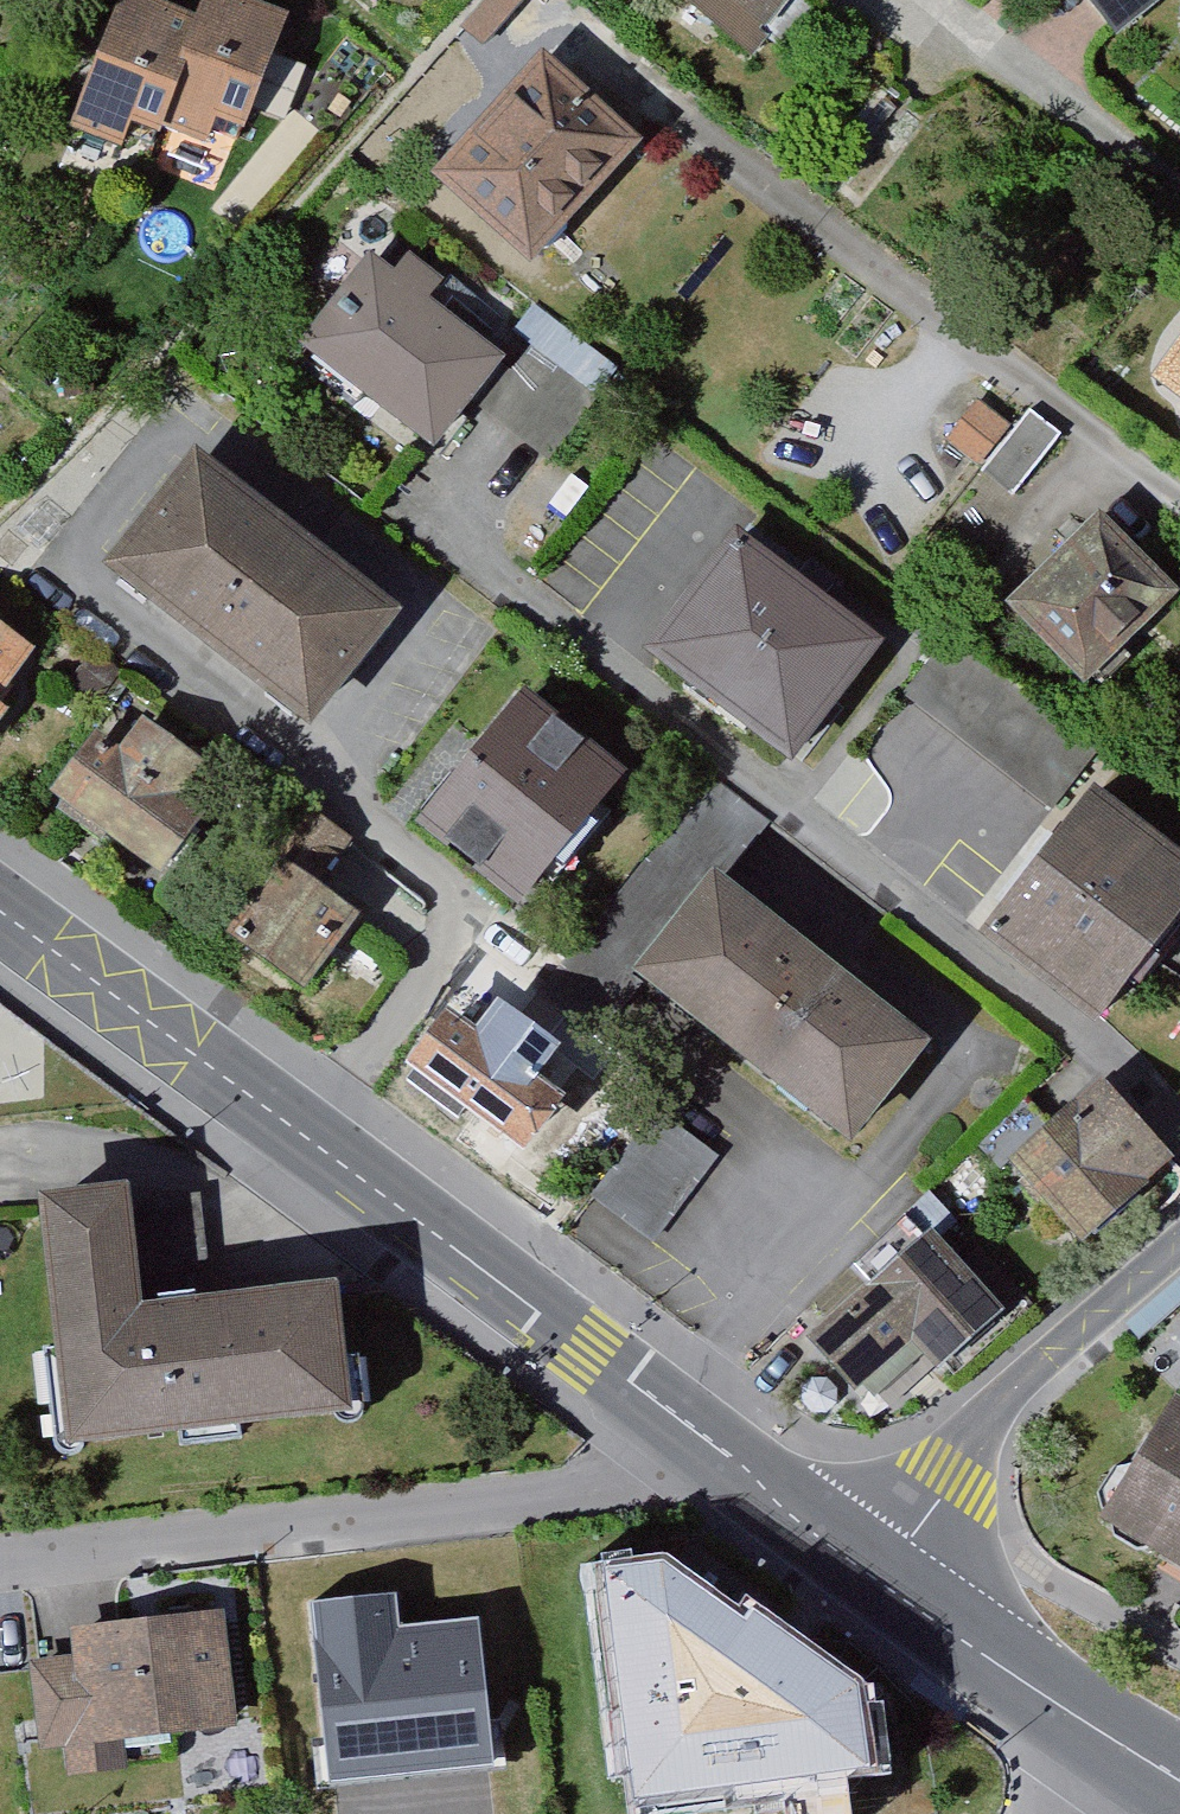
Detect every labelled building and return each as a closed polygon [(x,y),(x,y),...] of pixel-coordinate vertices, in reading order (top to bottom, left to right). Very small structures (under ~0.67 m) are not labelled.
[(73,143),(132,165),(142,139),(163,147),(165,144),(208,26),(137,0),(126,0),(73,143)] [(208,26),(165,144),(215,163),(224,138),(258,151),(303,30),(222,0),(218,0),(208,26)] [(461,42),(489,64),(541,0),(495,0),(461,42)] [(749,56),(796,0),(682,0),(749,56)] [(1129,65),(1179,26),(1179,0),(1079,0),(1129,65)] [(652,148),(548,64),(446,190),(549,273),(652,148)] [(377,266),(300,368),(447,479),(521,382),(450,329),(466,308),(416,270),(403,286),(377,266)] [(1163,393),(1179,406),(1179,371),(1163,393)] [(985,485),(1018,441),(983,415),(950,460),(985,485)] [(1018,441),(985,485),(1017,508),(1063,446),(1031,423),(1018,441)] [(124,573),(325,737),(418,624),(217,460),(124,573)] [(1018,612),(1101,693),(1179,612),(1179,582),(1112,516),(1018,612)] [(753,549),(661,666),(807,781),(899,664),(753,549)] [(0,632),(0,751),(54,666),(0,632)] [(948,655),(906,707),(1029,809),(1072,757),(948,655)] [(522,692),(419,817),(526,898),(623,771),(522,692)] [(128,759),(109,744),(63,802),(174,890),(223,829),(192,804),(215,775),(153,727),(128,759)] [(991,929),(1118,1025),(1179,943),(1179,857),(1094,793),(991,929)] [(311,820),(211,943),(318,1030),(418,907),(311,820)] [(989,1022),(762,838),(655,988),(872,1170),(989,1022)] [(496,996),(474,1026),(447,1005),(404,1062),(522,1150),(563,1094),(531,1070),(554,1039),(549,1035),(496,996)] [(554,1039),(599,1077),(619,1051),(568,1010),(549,1035),(554,1039)] [(1024,1170),(1101,1257),(1179,1188),(1179,1175),(1110,1095),(1024,1170)] [(589,1195),(653,1242),(718,1155),(655,1108),(589,1195)] [(140,1192),(41,1198),(42,1208),(56,1441),(338,1424),(330,1291),(147,1303),(140,1192)] [(1025,1320),(938,1235),(810,1364),(869,1421),(931,1358),(960,1386),(1025,1320)] [(1118,1535),(1179,1570),(1179,1424),(1118,1535)] [(397,1593),(310,1600),(317,1787),(428,1770),(492,1763),(480,1617),(399,1625),(397,1593)] [(632,1601),(655,1811),(890,1784),(881,1703),(683,1595),(632,1601)] [(73,1656),(23,1661),(31,1743),(45,1741),(49,1775),(104,1769),(102,1744),(233,1731),(221,1608),(70,1622),(73,1656)]
